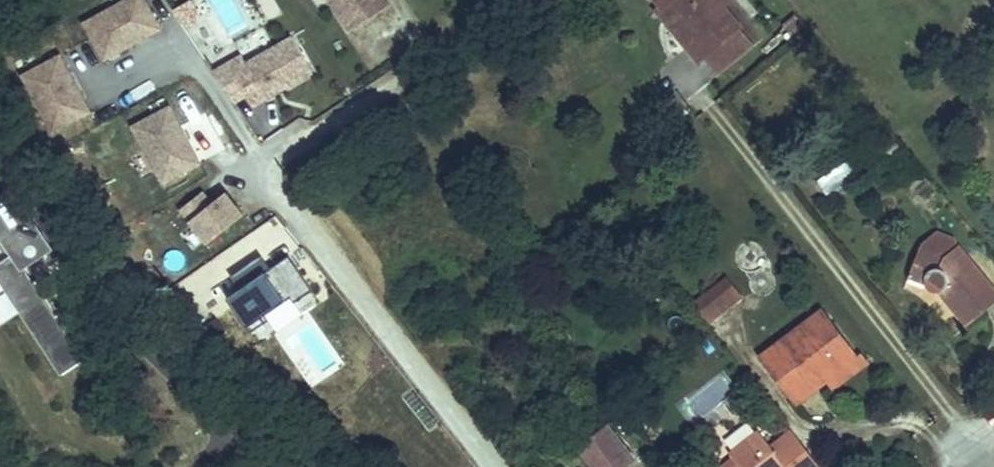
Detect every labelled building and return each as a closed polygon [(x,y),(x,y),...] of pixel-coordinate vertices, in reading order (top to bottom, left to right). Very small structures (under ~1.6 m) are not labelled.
[(145,17),(136,0),(87,0),(67,11),(89,49),(145,17)] [(166,12),(184,2),(183,0),(158,0),(166,12)] [(277,0),(257,0),(266,21),(283,14),(277,0)] [(337,18),(363,0),(325,0),(337,18)] [(672,28),(662,37),(676,52),(681,47),(715,19),(702,0),(648,0),(672,28)] [(727,33),(715,19),(681,47),(693,62),(727,33)] [(237,95),(295,57),(273,23),(231,51),(225,42),(198,60),(218,91),(230,83),(237,95)] [(76,100),(45,43),(7,63),(37,121),(76,100)] [(115,114),(145,172),(183,153),(153,95),(115,114)] [(162,199),(189,233),(225,205),(207,182),(194,193),(184,181),(162,199)] [(3,268),(27,252),(8,225),(14,221),(0,201),(0,269),(3,268)] [(33,248),(14,221),(8,225),(27,252),(33,248)] [(939,224),(923,235),(917,255),(908,280),(935,296),(943,290),(967,321),(993,299),(993,276),(959,231),(939,224)] [(292,283),(276,257),(265,263),(259,254),(250,259),(242,246),(210,266),(219,279),(207,287),(229,322),(247,311),(244,306),(269,289),(273,295),(292,283)] [(276,257),(269,247),(259,254),(265,263),(276,257)] [(3,268),(0,269),(0,312),(11,329),(38,318),(3,268)] [(720,340),(745,321),(732,305),(742,298),(722,272),(688,298),(720,340)] [(871,355),(822,301),(762,348),(797,401),(830,377),(835,385),(871,355)] [(38,318),(11,329),(23,345),(45,330),(38,318)] [(63,354),(45,330),(23,345),(40,370),(63,354)] [(626,449),(599,413),(568,437),(592,466),(601,466),(626,449)] [(792,422),(773,439),(758,425),(732,445),(738,454),(722,466),(827,466),(828,466),(792,422)]
